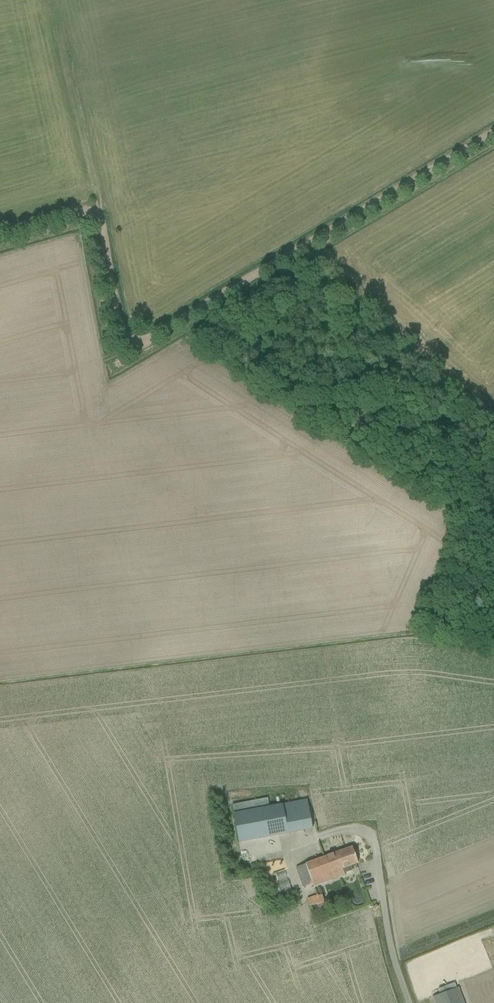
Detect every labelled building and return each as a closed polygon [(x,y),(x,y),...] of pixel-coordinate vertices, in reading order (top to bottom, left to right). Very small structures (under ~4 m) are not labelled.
[(268,798),(232,805),(239,842),(312,828),(307,800),(270,807),(268,798)] [(362,803),(356,805),(359,816),(365,814),(362,803)] [(296,867),(300,878),(303,887),(312,884),(313,886),(344,875),(342,869),(358,863),(352,847),(296,867)] [(307,898),(310,906),(320,903),(317,894),(307,898)] [(442,994),(433,997),(435,1002),(463,1002),(458,988),(442,994)]
